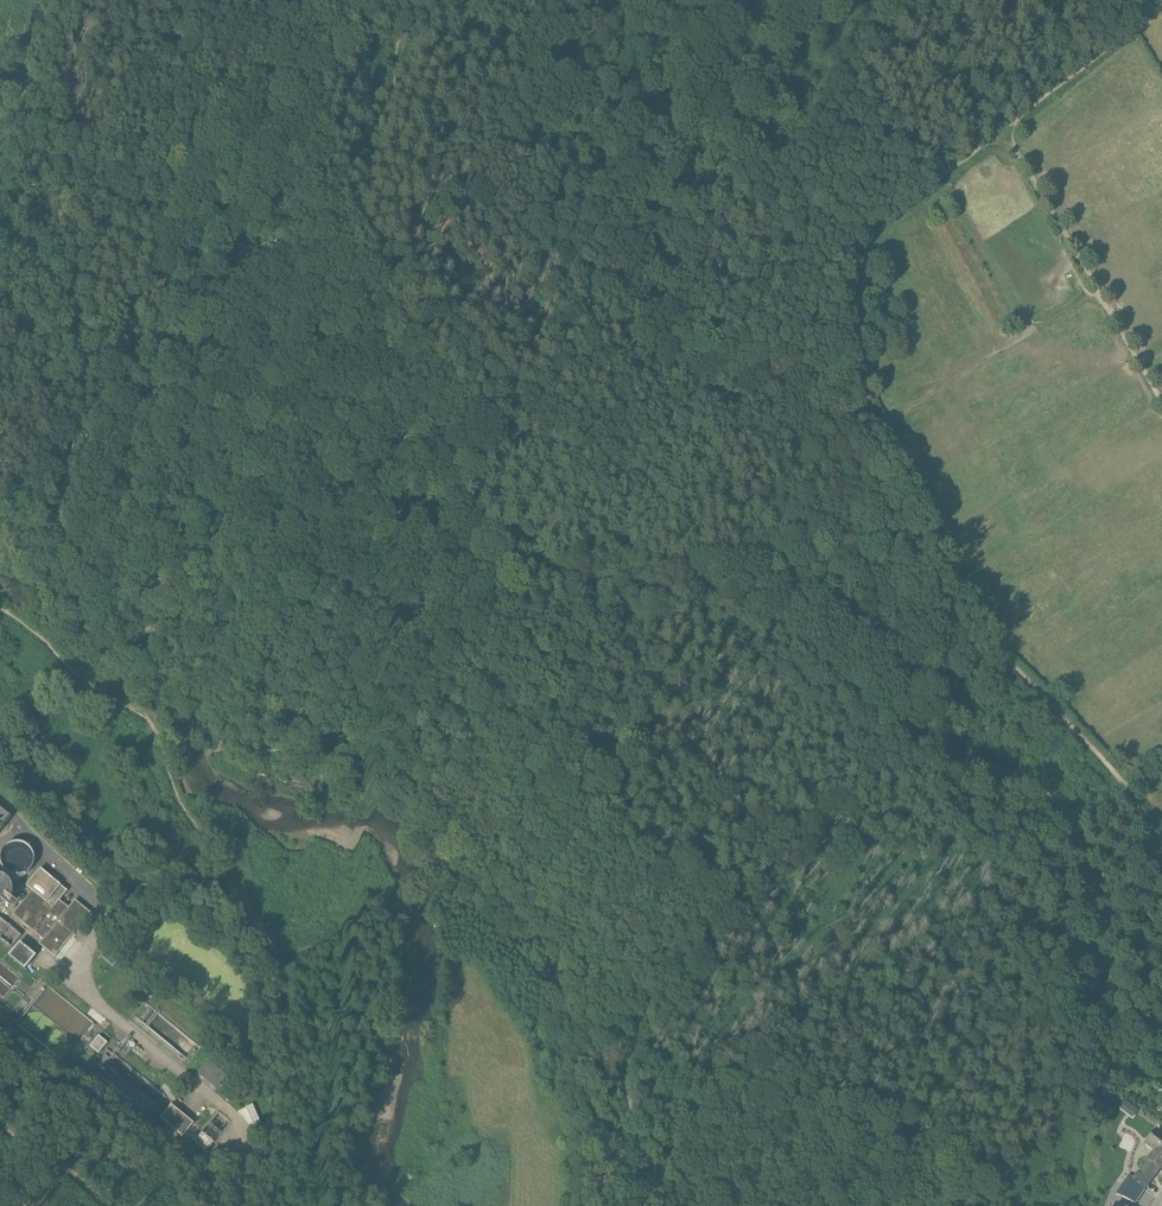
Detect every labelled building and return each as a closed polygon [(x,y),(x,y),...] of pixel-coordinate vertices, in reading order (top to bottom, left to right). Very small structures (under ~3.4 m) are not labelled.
[(11,794),(0,785),(0,807),(11,794)] [(35,868),(16,892),(45,915),(40,921),(56,935),(93,888),(77,875),(70,884),(61,877),(69,867),(41,845),(27,862),(35,868)] [(35,932),(19,919),(9,932),(25,945),(35,932)] [(109,1022),(100,1014),(91,1025),(100,1032),(109,1022)] [(196,1101),(173,1084),(162,1098),(185,1115),(196,1101)] [(207,1125),(223,1109),(213,1099),(197,1115),(207,1125)] [(1134,1119),(1140,1111),(1126,1101),(1120,1109),(1134,1119)] [(1157,1132),(1146,1147),(1147,1148),(1148,1146),(1156,1153),(1149,1162),(1155,1167),(1160,1170),(1161,1172),(1161,1136),(1157,1132)] [(1155,1167),(1145,1180),(1150,1184),(1160,1170),(1155,1167)] [(1145,1180),(1138,1175),(1134,1181),(1144,1191),(1150,1184),(1145,1180)] [(1134,1181),(1126,1191),(1131,1195),(1127,1201),(1136,1205),(1139,1205),(1142,1201),(1147,1194),(1144,1191),(1134,1181)]
